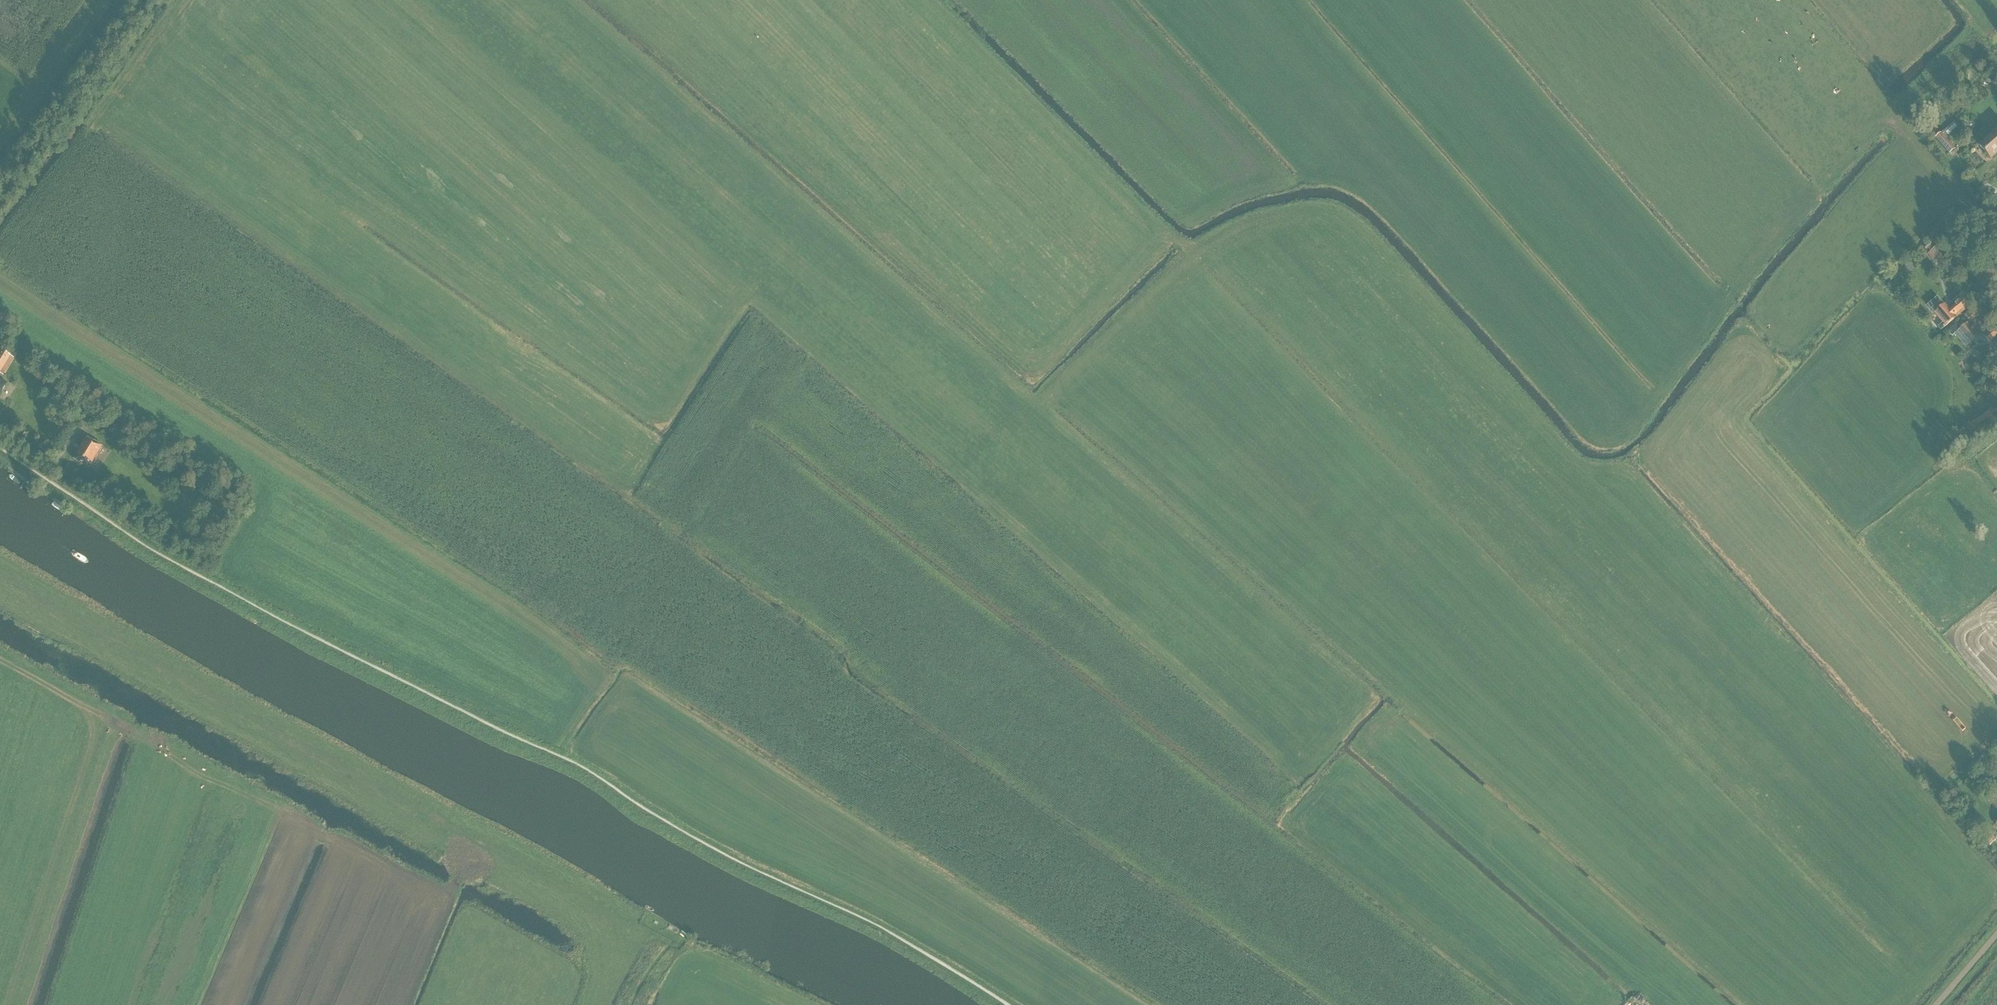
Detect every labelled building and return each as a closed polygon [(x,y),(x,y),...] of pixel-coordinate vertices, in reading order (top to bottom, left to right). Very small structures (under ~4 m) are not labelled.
[(1938,128),(1930,119),(1923,125),(1931,134),(1938,128)] [(1947,136),(1957,128),(1953,123),(1943,130),(1947,136)] [(1991,132),(1992,133),(1978,146),(1989,158),(1996,150),(1996,126),(1991,132)] [(1935,138),(1949,154),(1954,149),(1940,133),(1935,138)] [(1947,256),(1934,241),(1928,246),(1932,251),(1928,254),(1933,260),(1937,256),(1941,262),(1947,256)] [(1927,305),(1942,323),(1937,327),(1940,330),(1960,314),(1958,312),(1967,304),(1962,299),(1952,307),(1949,310),(1937,296),(1927,305)] [(1978,304),(1965,315),(1970,321),(1970,322),(1983,310),(1978,304)] [(1965,315),(1947,331),(1952,336),(1956,333),(1970,321),(1965,315)] [(1980,334),(1970,322),(1970,321),(1956,333),(1967,345),(1980,334)] [(1995,327),(1984,336),(1989,342),(1995,337),(1996,339),(1996,329),(1995,327)] [(10,356),(1,351),(0,353),(0,373),(10,356)] [(92,442),(86,438),(72,460),(87,469),(102,446),(93,441),(92,442)] [(1996,839),(1988,829),(1981,836),(1990,845),(1996,839)]
